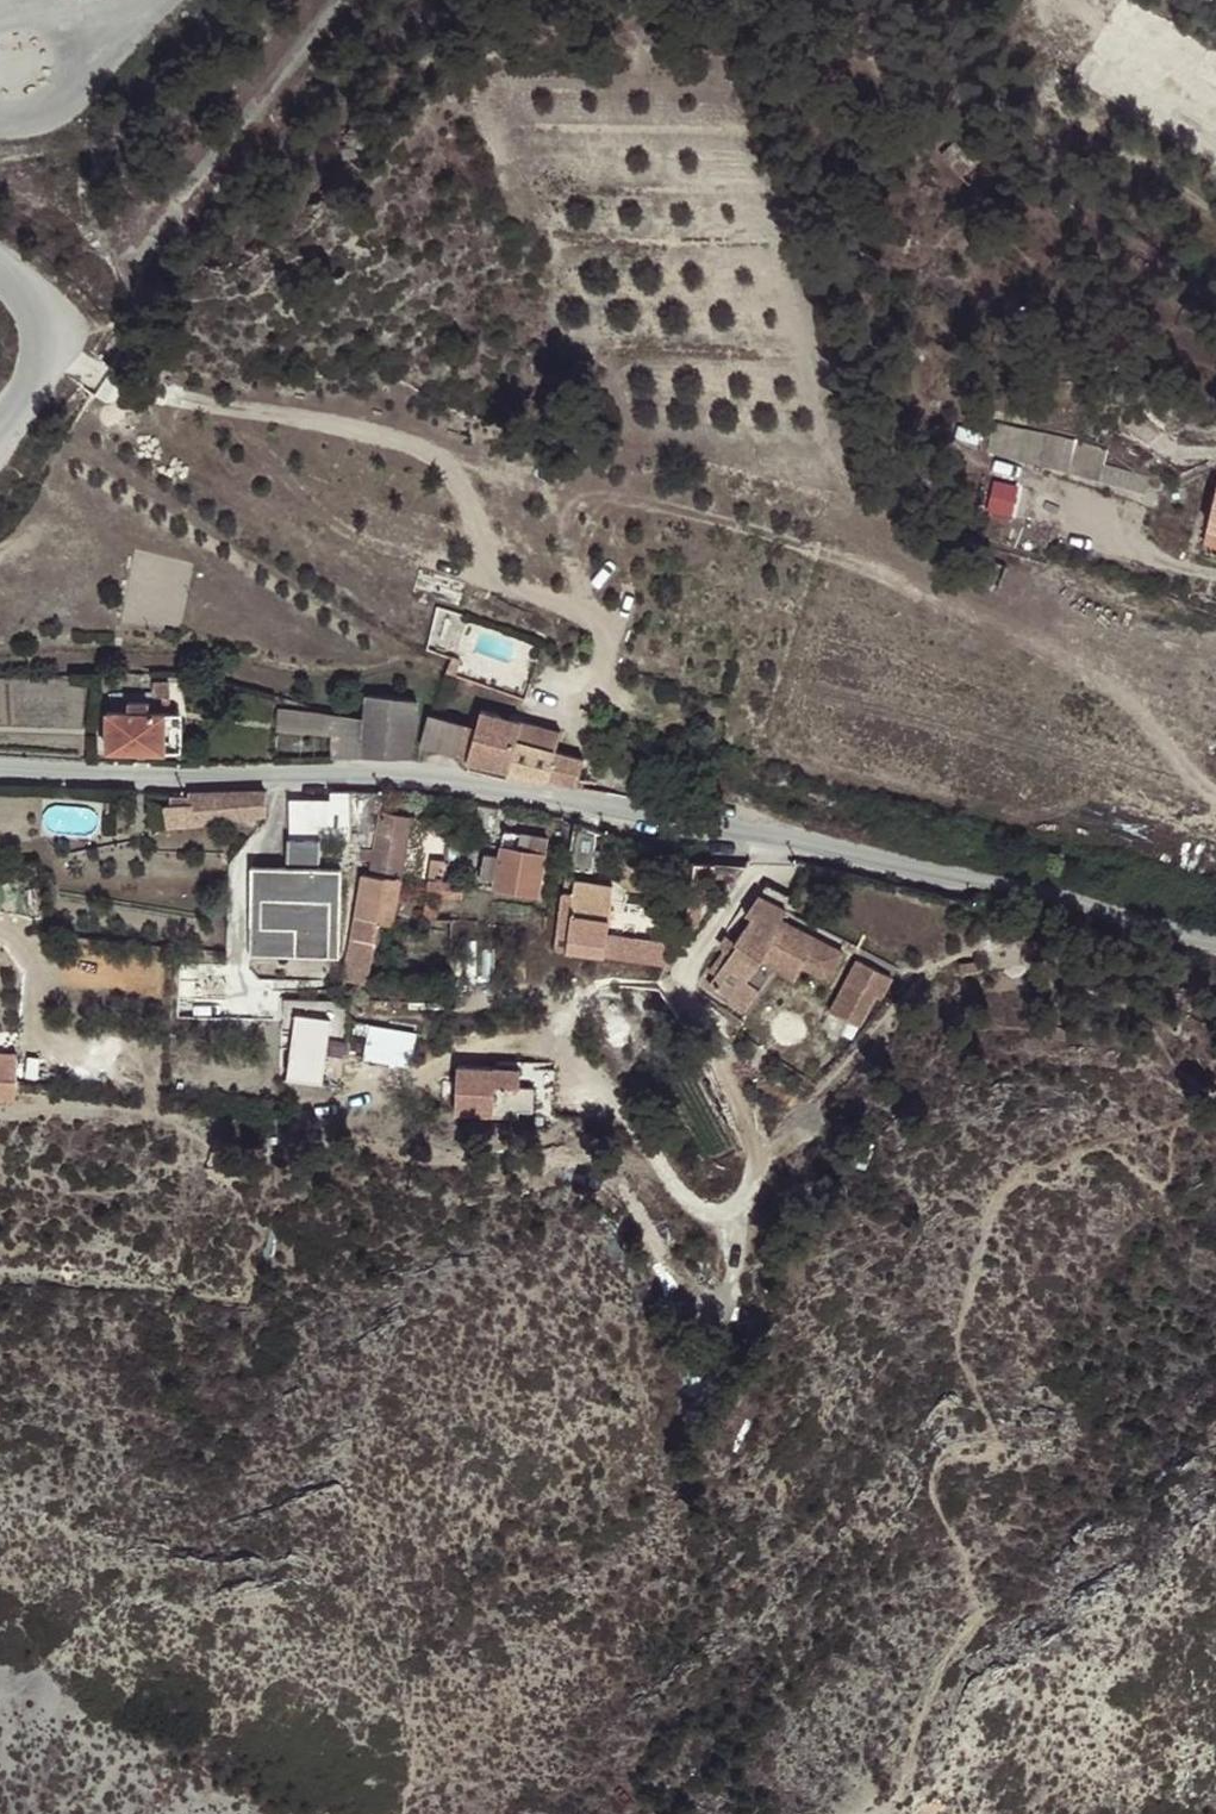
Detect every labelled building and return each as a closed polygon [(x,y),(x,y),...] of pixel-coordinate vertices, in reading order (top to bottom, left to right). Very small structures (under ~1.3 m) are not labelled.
[(986,431),(980,458),(1135,498),(1139,483),(1093,470),(1096,457),(986,431)] [(1215,538),(1215,500),(1207,536),(1215,538)] [(1207,536),(1204,552),(1215,554),(1215,538),(1207,536)] [(156,694),(154,717),(167,719),(166,722),(171,721),(172,717),(173,688),(157,689),(156,694)] [(110,694),(111,716),(154,717),(156,694),(110,694)] [(419,706),(365,704),(363,718),(365,758),(417,762),(419,706)] [(489,713),(482,736),(476,766),(504,774),(505,778),(547,783),(562,737),(489,713)] [(106,755),(164,755),(166,722),(167,719),(154,717),(111,716),(105,715),(106,755)] [(280,729),(336,737),(336,718),(280,715),(280,729)] [(166,722),(164,755),(181,758),(182,718),(172,717),(171,721),(166,722)] [(335,757),(365,758),(363,718),(353,723),(336,718),(336,737),(335,757)] [(446,759),(476,766),(482,736),(432,722),(426,752),(446,759)] [(266,798),(191,798),(192,808),(169,811),(169,834),(252,822),(266,819),(266,798)] [(508,815),(487,812),(482,839),(503,845),(508,815)] [(382,822),(368,885),(397,890),(409,845),(410,830),(382,822)] [(444,840),(410,830),(409,845),(439,854),(444,840)] [(522,855),(550,861),(554,846),(525,840),(522,855)] [(503,862),(498,888),(498,895),(540,906),(550,861),(522,855),(506,851),(503,862)] [(486,884),(498,888),(503,862),(490,860),(486,884)] [(436,880),(447,882),(450,866),(438,864),(436,880)] [(675,932),(608,923),(614,875),(576,870),(569,942),(672,954),(675,932)] [(338,875),(248,874),(247,964),(337,964),(338,875)] [(425,919),(438,920),(447,882),(436,880),(425,919)] [(358,930),(376,935),(386,937),(397,890),(368,885),(358,930)] [(538,918),(540,906),(498,895),(495,909),(538,918)] [(848,955),(787,922),(784,927),(761,914),(757,920),(713,985),(745,1006),(769,966),(800,982),(808,968),(834,982),(848,955)] [(365,990),(376,935),(358,930),(353,944),(349,945),(338,985),(365,990)] [(847,989),(837,1001),(863,1015),(898,976),(884,965),(857,995),(847,989)] [(347,1080),(346,997),(294,998),(295,1080),(347,1080)] [(863,1015),(837,1001),(831,1007),(855,1024),(863,1015)] [(416,1064),(422,1029),(375,1021),(369,1056),(416,1064)] [(24,1099),(24,1048),(0,1048),(0,1099),(24,1099)] [(459,1057),(455,1105),(518,1108),(521,1081),(497,1077),(499,1060),(459,1057)]
